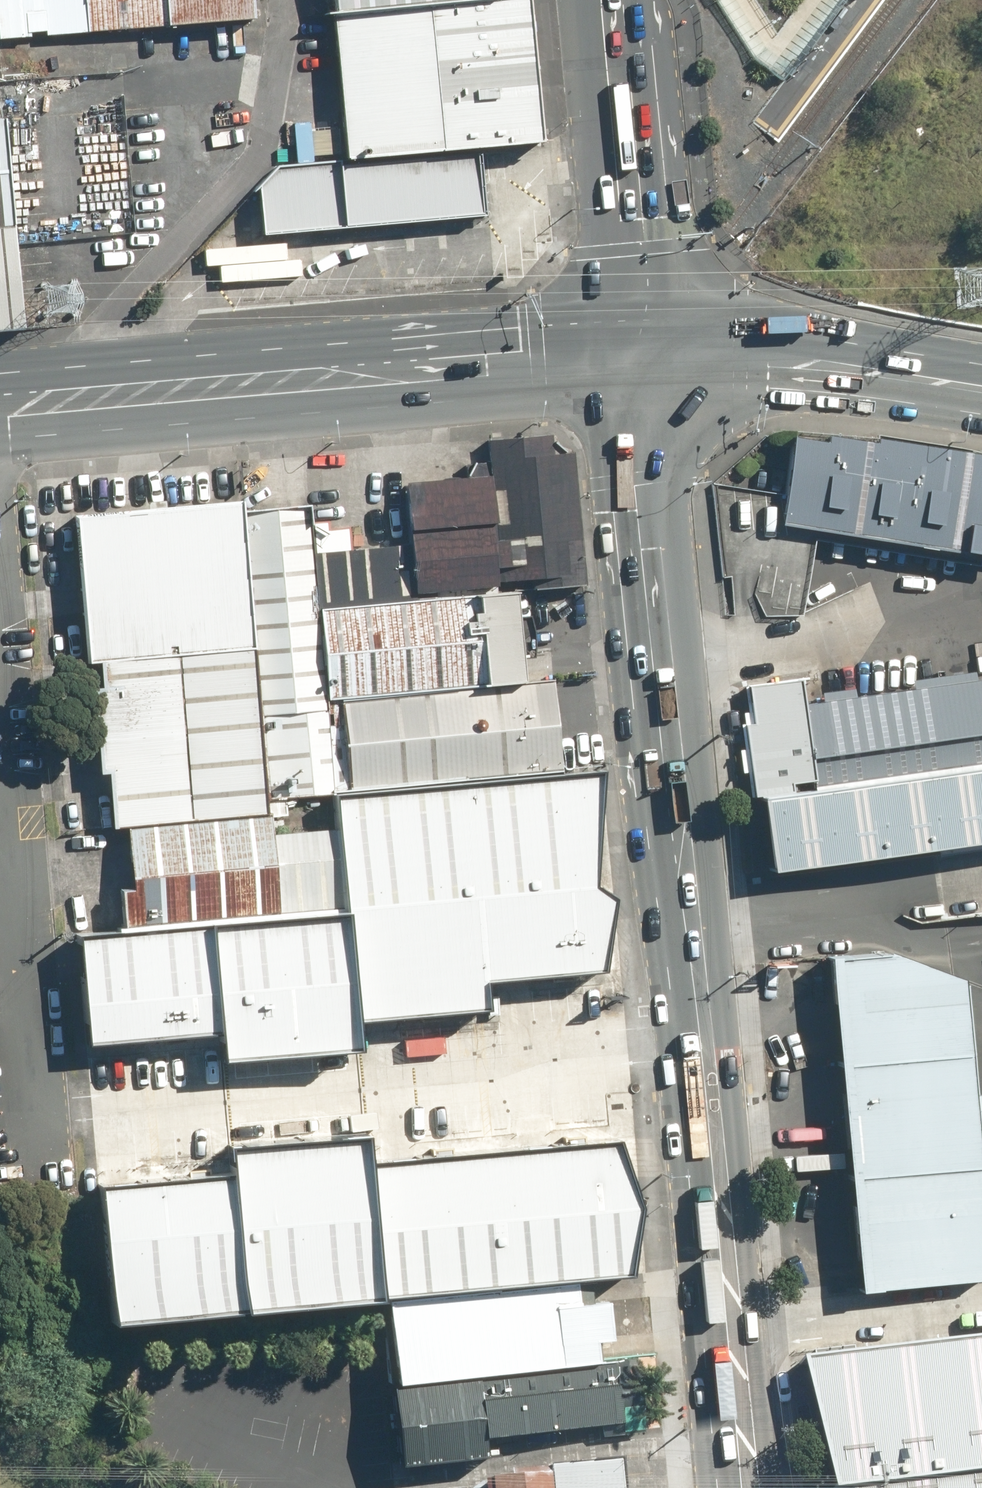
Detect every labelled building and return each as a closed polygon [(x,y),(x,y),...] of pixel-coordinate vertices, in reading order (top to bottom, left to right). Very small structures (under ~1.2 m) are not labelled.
[(252,19),(251,0),(0,0),(0,38),(252,19)] [(469,0),(326,0),(327,13),(469,0)] [(536,142),(525,0),(469,0),(327,13),(339,159),(473,147),(536,142)] [(23,326),(19,279),(5,117),(0,118),(0,328),(23,326)] [(257,189),(262,232),(481,212),(473,147),(339,159),(275,166),(257,189)] [(487,481),(498,592),(509,591),(587,583),(574,453),(555,455),(553,432),(483,439),(487,481)] [(791,437),(777,522),(981,556),(981,455),(878,438),(791,437)] [(498,592),(487,481),(402,489),(407,542),(413,600),(498,592)] [(70,516),(84,662),(94,661),(250,646),(237,509),(236,500),(70,516)] [(316,609),(310,551),(305,503),(237,509),(250,646),(265,797),(333,791),(324,700),(316,609)] [(413,600),(407,542),(310,551),(316,609),(413,600)] [(324,700),(517,682),(509,591),(498,592),(413,600),(316,609),(324,700)] [(250,646),(94,661),(110,827),(124,826),(266,813),(265,797),(250,646)] [(333,791),(561,770),(552,678),(517,682),(324,700),(333,791)] [(914,687),(856,696),(801,703),(797,679),(746,687),(752,722),(744,723),(764,871),(981,842),(981,678),(914,687)] [(484,1003),(482,980),(600,969),(616,893),(593,879),(603,763),(561,770),(333,791),(345,909),(354,1015),(484,1003)] [(124,826),(134,927),(208,923),(345,909),(335,827),(268,834),(266,813),(124,826)] [(222,1059),(357,1046),(354,1015),(345,909),(208,923),(222,1059)] [(78,933),(88,1042),(218,1030),(208,923),(78,933)] [(981,1274),(955,978),(883,949),(831,954),(861,1286),(981,1274)] [(232,1175),(243,1303),(377,1293),(367,1156),(364,1129),(228,1141),(232,1175)] [(616,1133),(367,1156),(377,1293),(630,1271),(642,1203),(616,1133)] [(103,1199),(112,1314),(243,1303),(232,1175),(101,1187),(103,1199)] [(385,1296),(393,1378),(598,1359),(591,1278),(385,1296)] [(822,1348),(839,1487),(981,1487),(981,1334),(822,1348)] [(598,1359),(393,1378),(401,1461),(618,1440),(610,1358),(598,1359)] [(620,1462),(485,1475),(486,1487),(623,1487),(620,1462)]
